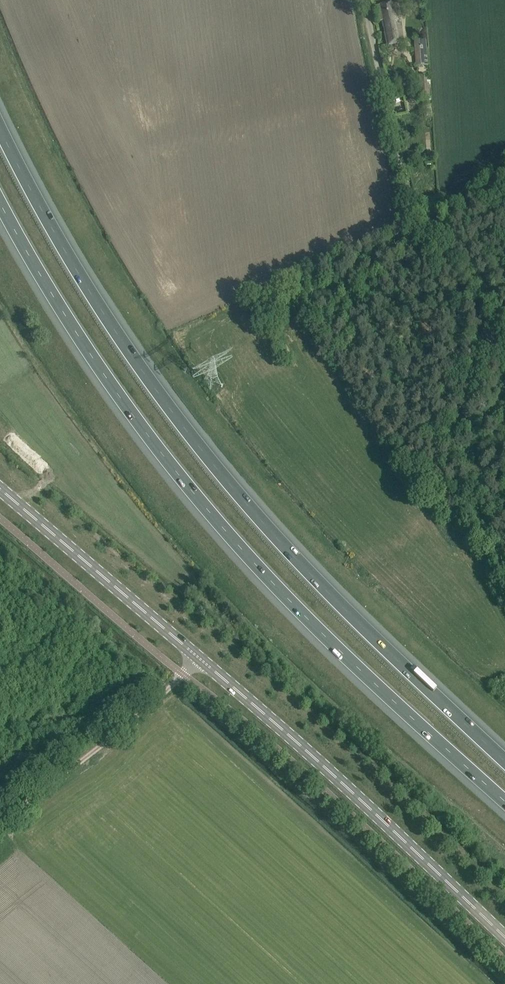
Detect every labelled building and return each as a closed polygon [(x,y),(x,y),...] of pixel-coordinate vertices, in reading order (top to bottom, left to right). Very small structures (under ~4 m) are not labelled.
[(396,17),(399,16),(396,2),(375,6),(378,22),(381,21),(383,28),(384,28),(385,34),(387,46),(404,43),(400,23),(398,24),(396,17)] [(428,66),(426,40),(414,41),(416,67),(428,66)] [(419,76),(420,88),(422,88),(422,97),(430,97),(429,75),(419,76)]
